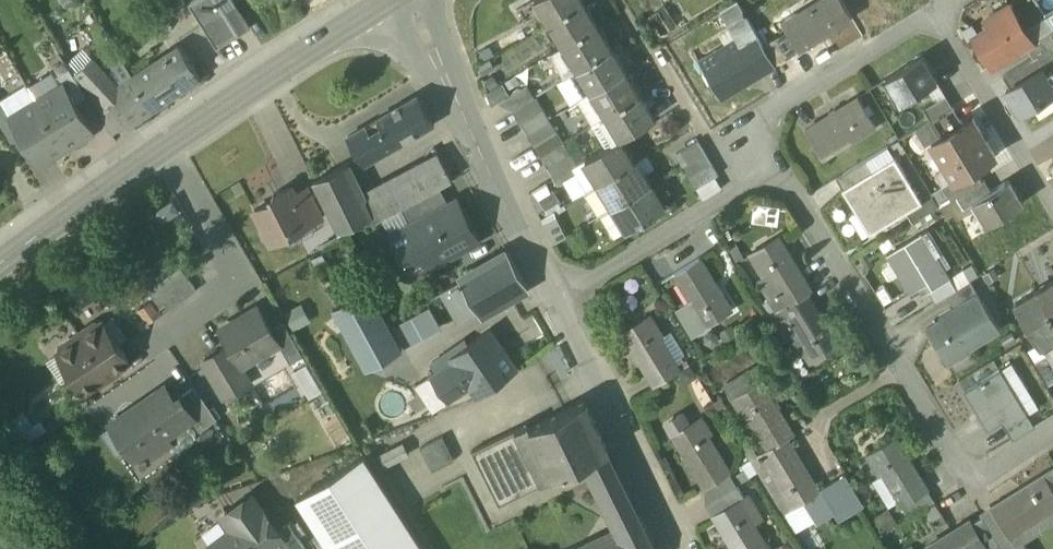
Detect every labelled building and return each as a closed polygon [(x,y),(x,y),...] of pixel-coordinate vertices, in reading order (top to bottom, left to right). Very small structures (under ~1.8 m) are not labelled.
[(216,50),(239,35),(216,0),(196,0),(188,5),(216,50)] [(239,35),(250,28),(232,0),(216,0),(239,35)] [(548,24),(583,3),(581,0),(535,0),(534,0),(548,24)] [(839,26),(851,18),(840,0),(830,0),(825,3),(839,26)] [(548,24),(563,47),(597,26),(583,3),(548,24)] [(785,27),(799,50),(839,26),(825,3),(785,27)] [(973,35),(993,67),(1026,47),(1033,43),(1032,42),(1009,5),(985,20),(989,26),(973,35)] [(563,47),(577,70),(611,49),(597,26),(563,47)] [(785,27),(762,42),(776,64),(799,50),(785,27)] [(1033,58),(1050,47),(1052,46),(1052,28),(1032,42),(1033,43),(1026,47),(1033,58)] [(776,64),(762,42),(759,37),(742,47),(759,74),(776,64)] [(179,47),(170,53),(191,84),(200,77),(179,47)] [(703,71),(720,98),(759,74),(742,47),(703,71)] [(1050,47),(1033,58),(1003,76),(1010,87),(1042,68),(1042,69),(1052,62),(1052,53),(1050,47)] [(66,63),(76,73),(92,58),(82,48),(66,63)] [(611,49),(577,70),(591,94),(626,73),(611,49)] [(170,53),(133,78),(153,109),(191,84),(170,53)] [(886,79),(900,103),(938,80),(923,56),(886,79)] [(76,73),(92,90),(93,90),(102,100),(108,96),(107,95),(119,87),(104,72),(92,58),(76,73)] [(121,60),(104,72),(119,87),(133,78),(121,60)] [(63,84),(75,103),(86,96),(69,68),(56,76),(62,85),(63,84)] [(1020,113),(1024,111),(1052,93),(1052,86),(1042,69),(1042,68),(1010,87),(1006,89),(1020,113)] [(583,98),(591,94),(577,70),(569,75),(583,98)] [(626,73),(591,94),(605,117),(640,96),(626,73)] [(133,78),(119,87),(107,95),(108,96),(114,105),(115,105),(128,126),(153,109),(133,78)] [(0,100),(11,117),(37,101),(26,84),(0,100)] [(62,85),(37,101),(65,147),(92,130),(75,103),(63,84),(62,85)] [(497,104),(513,112),(536,99),(527,86),(497,104)] [(114,105),(108,96),(102,100),(93,90),(92,90),(89,94),(96,105),(98,103),(104,111),(114,105)] [(591,125),(605,117),(591,94),(583,98),(577,102),(591,125)] [(640,96),(605,117),(619,140),(620,140),(654,119),(640,96)] [(923,109),(930,121),(952,107),(945,96),(923,109)] [(377,121),(394,149),(434,125),(417,97),(415,98),(377,121)] [(805,130),(820,155),(874,123),(858,98),(805,130)] [(22,136),(11,117),(0,100),(0,99),(0,125),(11,142),(22,136)] [(513,112),(520,124),(543,110),(536,99),(513,112)] [(39,163),(65,147),(37,101),(11,117),(22,136),(39,163)] [(99,115),(113,136),(128,126),(115,105),(99,115)] [(926,146),(931,142),(962,124),(952,107),(930,121),(915,129),(926,146)] [(520,124),(527,135),(550,121),(543,110),(520,124)] [(605,149),(619,140),(605,117),(591,125),(605,149)] [(973,118),(962,124),(931,142),(953,179),(954,180),(974,168),(995,155),(973,118)] [(348,138),(365,166),(394,149),(377,121),(348,138)] [(527,135),(534,146),(556,133),(550,121),(527,135)] [(534,146),(541,157),(563,144),(556,133),(534,146)] [(586,161),(600,184),(634,163),(620,140),(619,140),(605,149),(586,161)] [(705,152),(698,141),(676,154),(683,166),(705,152)] [(541,157),(547,168),(570,155),(563,144),(541,157)] [(712,163),(705,152),(683,166),(690,177),(712,163)] [(547,168),(554,180),(577,166),(570,155),(547,168)] [(861,208),(875,231),(922,202),(894,157),(873,170),(843,189),(842,189),(856,211),(861,208)] [(404,178),(416,200),(439,187),(452,180),(440,158),(404,178)] [(836,178),(843,189),(873,170),(866,159),(836,178)] [(634,163),(600,184),(614,207),(649,186),(634,163)] [(719,174),(712,163),(690,177),(696,188),(719,174)] [(339,234),(371,218),(362,200),(346,167),(314,183),(313,183),(339,234)] [(942,205),(956,196),(982,181),(974,168),(954,180),(953,179),(933,192),(942,205)] [(392,184),(403,207),(416,200),(404,178),(392,184)] [(985,179),(982,181),(956,196),(964,209),(974,202),(973,201),(991,190),(985,179)] [(974,202),(987,225),(1023,203),(1009,180),(991,190),(973,201),(974,202)] [(392,184),(362,200),(371,218),(374,223),(381,219),(400,209),(403,207),(392,184)] [(601,215),(614,207),(600,184),(587,192),(601,215)] [(649,186),(614,207),(629,231),(663,210),(649,186)] [(439,187),(416,200),(403,207),(400,209),(410,226),(449,205),(439,187)] [(294,195),(309,224),(323,217),(308,188),(295,195),(294,195)] [(269,241),(271,243),(287,235),(288,230),(291,229),(290,227),(305,220),(307,225),(309,224),(294,195),(295,195),(291,189),(282,193),(278,192),(273,194),(272,199),(273,201),(254,211),(264,229),(261,231),(260,235),(263,241),(267,242),(269,241)] [(449,205),(410,226),(405,229),(391,237),(412,277),(427,269),(427,270),(475,244),(453,203),(449,205)] [(753,203),(753,220),(780,221),(781,203),(753,203)] [(623,234),(629,231),(614,207),(601,215),(615,238),(622,233),(623,234)] [(381,219),(391,237),(405,229),(410,226),(400,209),(381,219)] [(288,230),(287,235),(307,225),(305,220),(290,227),(291,229),(288,230)] [(887,254),(910,292),(924,284),(928,290),(950,277),(923,232),(887,254)] [(753,252),(778,294),(804,279),(779,236),(753,252)] [(508,254),(460,282),(475,309),(479,315),(527,287),(508,254)] [(674,274),(681,286),(706,270),(699,258),(674,274)] [(147,288),(164,312),(196,290),(179,266),(147,288)] [(681,286),(706,326),(731,310),(706,270),(681,286)] [(935,301),(947,294),(957,288),(950,277),(928,290),(935,301)] [(778,294),(785,306),(807,293),(811,290),(804,279),(778,294)] [(970,280),(957,288),(947,294),(955,308),(957,307),(956,306),(978,293),(970,280)] [(1037,290),(1052,315),(1052,280),(1037,290)] [(457,319),(475,309),(460,282),(441,292),(457,319)] [(332,308),(366,369),(401,349),(368,288),(332,308)] [(1037,290),(1014,304),(1043,351),(1052,344),(1052,315),(1037,290)] [(807,293),(785,306),(782,308),(789,319),(814,304),(807,293)] [(926,328),(946,361),(1000,328),(978,293),(956,306),(957,307),(958,309),(926,328)] [(789,319),(814,360),(839,346),(814,304),(789,319)] [(441,328),(428,305),(394,324),(407,347),(441,328)] [(231,349),(241,366),(279,344),(279,343),(271,329),(258,307),(220,330),(230,346),(231,349)] [(621,333),(646,373),(671,358),(646,317),(621,333)] [(84,334),(80,337),(106,374),(114,368),(115,370),(129,361),(102,322),(100,323),(95,322),(85,329),(84,334)] [(279,344),(290,363),(301,357),(303,356),(283,322),(271,329),(279,343),(279,344)] [(468,387),(476,398),(517,369),(490,332),(452,356),(448,359),(468,387)] [(97,380),(106,374),(80,337),(76,340),(71,339),(61,345),(60,351),(58,352),(85,391),(98,382),(97,380)] [(230,346),(218,353),(219,356),(231,349),(230,346)] [(202,362),(224,399),(251,383),(241,366),(231,349),(219,356),(218,353),(202,362)] [(436,372),(430,376),(448,401),(448,402),(468,387),(448,359),(452,356),(449,351),(430,364),(436,372)] [(1048,384),(1052,382),(1052,366),(1046,355),(1034,362),(1048,384)] [(290,363),(302,384),(314,378),(301,357),(290,363)] [(646,373),(654,386),(679,370),(671,358),(646,373)] [(97,380),(98,382),(115,370),(114,368),(106,374),(97,380)] [(988,428),(1000,421),(1010,414),(1015,421),(1028,413),(1000,368),(964,390),(988,428)] [(432,412),(448,401),(430,376),(414,387),(432,412)] [(736,396),(761,436),(786,421),(761,380),(736,396)] [(190,417),(200,431),(217,419),(194,386),(179,397),(192,416),(190,417)] [(146,447),(153,457),(171,445),(164,435),(190,417),(192,416),(179,397),(174,401),(166,388),(112,425),(127,448),(128,447),(134,456),(146,447)] [(554,479),(587,462),(609,452),(584,402),(531,428),(554,479)] [(1004,428),(1011,439),(1034,424),(1028,413),(1015,421),(1004,428)] [(666,425),(672,435),(689,425),(683,415),(682,414),(666,424),(666,425)] [(1004,428),(1015,421),(1010,414),(1000,421),(1004,428)] [(672,435),(697,477),(723,461),(698,419),(689,425),(672,435)] [(761,436),(768,449),(787,438),(794,433),(786,421),(761,436)] [(497,506),(554,479),(531,428),(529,429),(527,424),(470,451),(497,506)] [(421,445),(431,466),(453,455),(443,434),(421,445)] [(870,451),(895,492),(920,476),(895,436),(870,451)] [(803,501),(814,519),(831,508),(833,507),(821,488),(818,489),(787,438),(768,449),(752,459),(784,511),(789,508),(790,509),(803,501)] [(617,469),(609,452),(587,462),(596,479),(617,469)] [(329,548),(422,548),(363,456),(296,498),(329,548)] [(697,477),(704,488),(728,474),(730,472),(723,461),(697,477)] [(1044,477),(1052,471),(1052,466),(979,511),(983,517),(994,511),(991,507),(1008,496),(1009,498),(1044,477)] [(642,522),(617,469),(596,479),(622,532),(642,522)] [(1052,492),(1052,471),(1044,477),(1052,492)] [(845,473),(833,480),(851,510),(863,503),(845,473)] [(704,488),(711,500),(735,485),(728,474),(704,488)] [(903,505),(928,490),(928,489),(920,476),(895,492),(903,505)] [(1007,533),(1009,532),(1052,505),(1052,492),(1044,477),(1009,498),(1008,496),(991,507),(994,511),(1007,533)] [(833,480),(821,488),(833,507),(831,508),(837,519),(851,510),(833,480)] [(743,498),(735,485),(711,500),(707,502),(715,515),(739,501),(743,498)] [(935,501),(928,490),(903,505),(902,505),(909,517),(935,501)] [(743,498),(739,501),(754,525),(763,520),(748,495),(743,498)] [(266,548),(282,537),(278,531),(252,497),(244,500),(226,513),(232,521),(228,525),(227,533),(230,537),(214,548),(266,548)] [(754,525),(739,501),(715,515),(735,548),(748,548),(763,540),(754,525)] [(1017,546),(1024,542),(1052,524),(1052,505),(1009,532),(1017,546)] [(983,517),(1002,548),(1015,548),(1018,547),(1017,546),(1009,532),(1007,533),(994,511),(983,517)] [(983,517),(971,524),(983,544),(983,545),(985,548),(1002,548),(983,517)] [(930,548),(967,548),(968,548),(969,548),(976,548),(983,545),(983,544),(971,524),(970,521),(928,545),(930,548)] [(643,522),(622,533),(588,548),(656,548),(643,522)] [(266,548),(306,548),(289,523),(278,531),(282,537),(266,548)] [(763,540),(748,548),(768,548),(763,540)]
